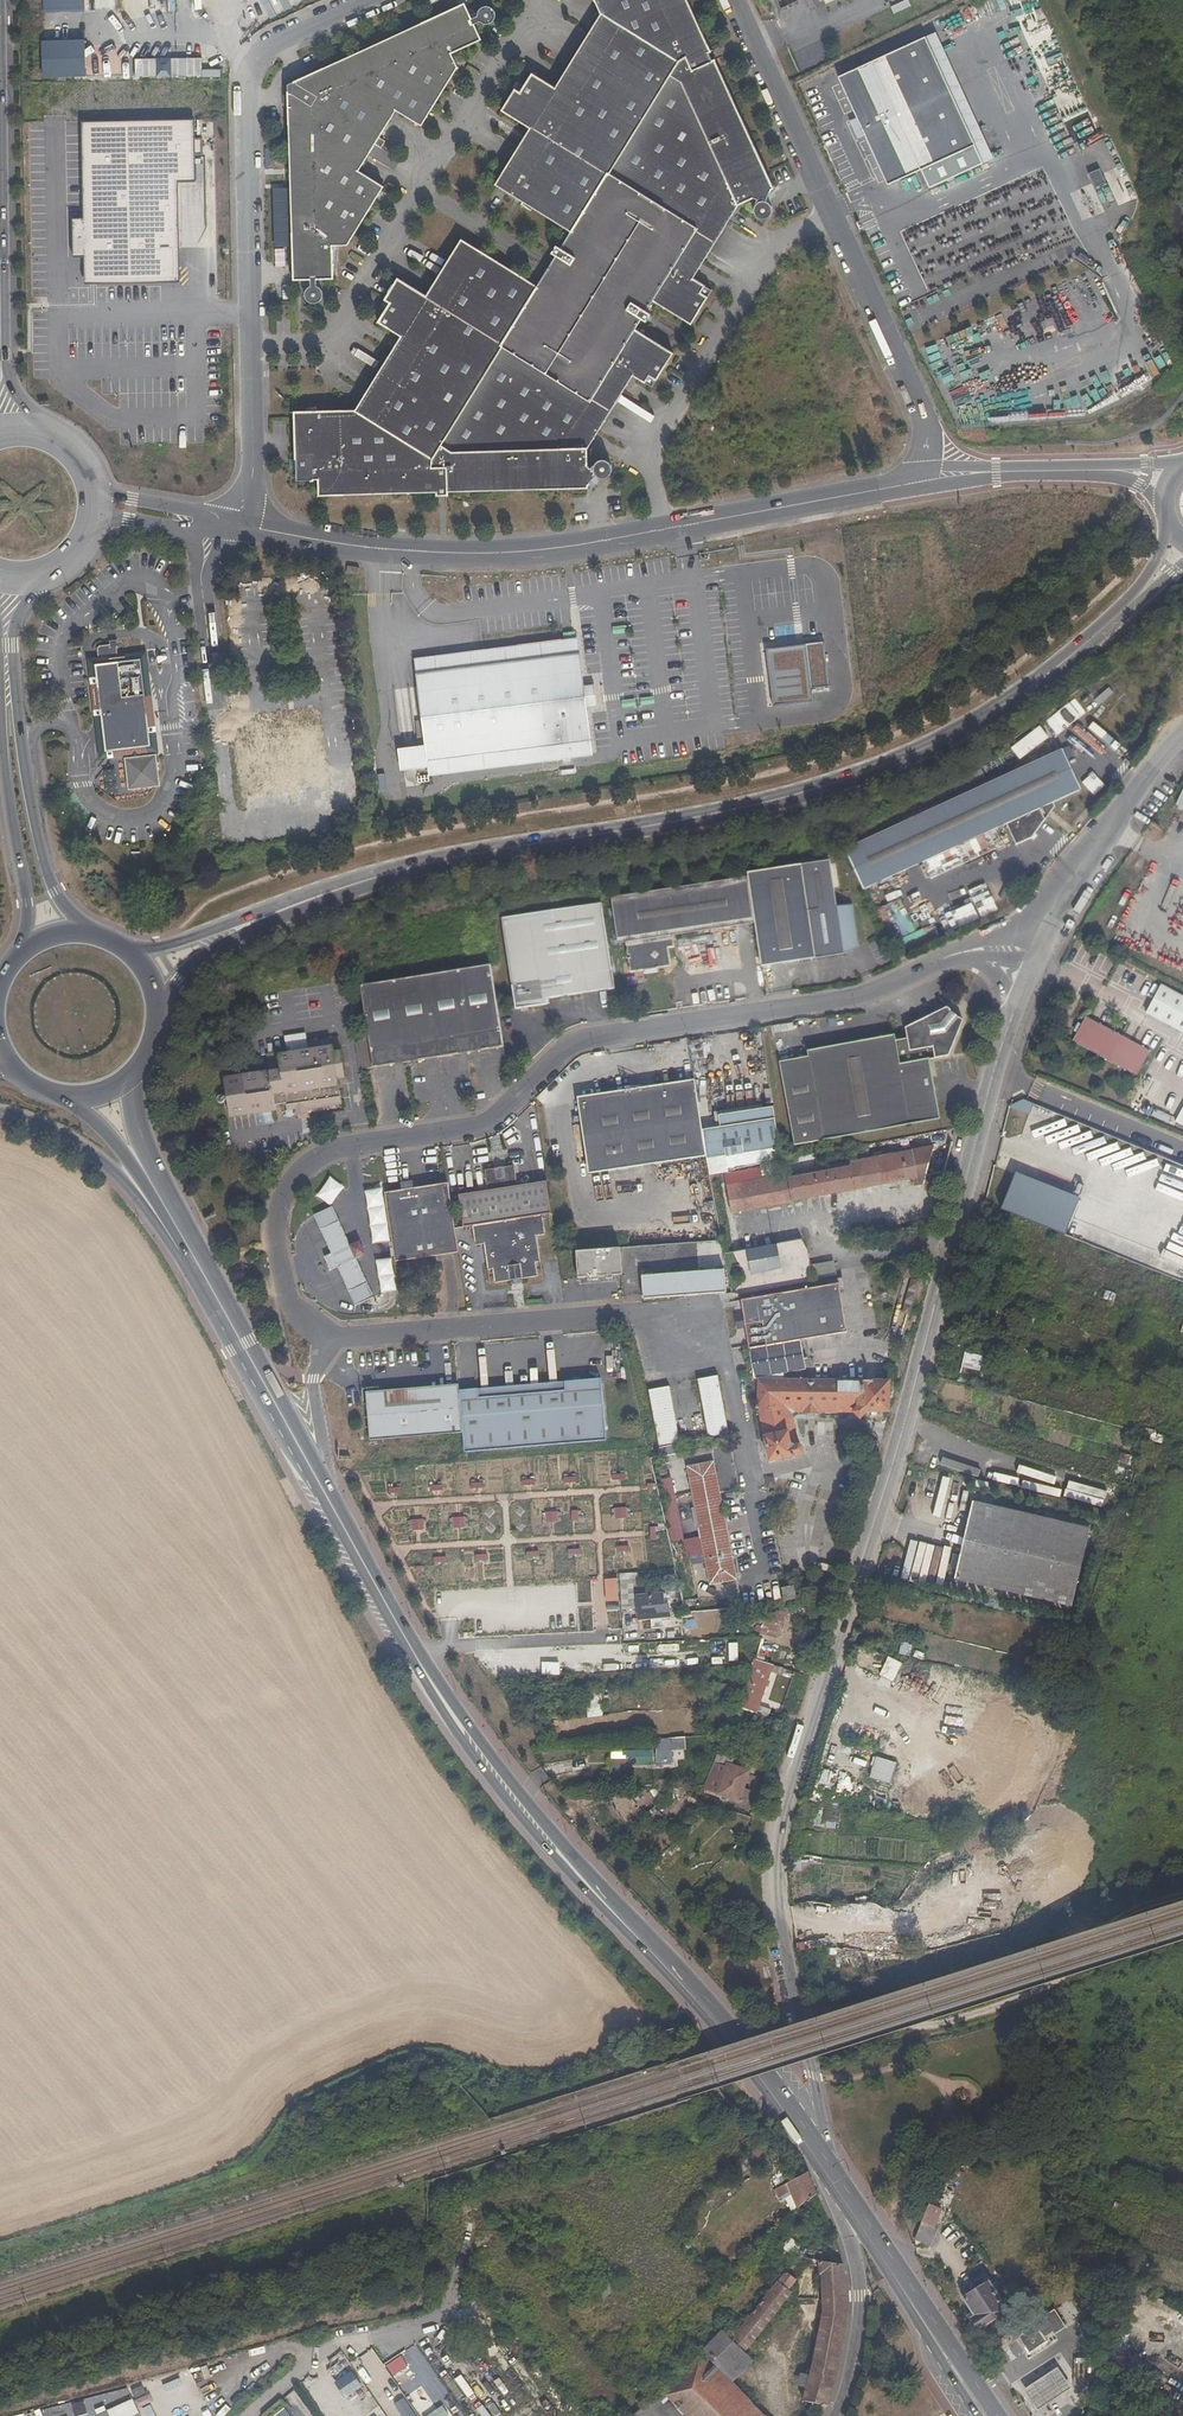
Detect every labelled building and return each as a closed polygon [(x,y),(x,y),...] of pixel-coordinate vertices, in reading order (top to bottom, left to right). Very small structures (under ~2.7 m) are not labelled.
[(44,10),(84,10),(84,0),(44,0),(44,10)] [(777,188),(689,0),(595,0),(602,13),(556,87),(532,72),(520,91),(515,88),(502,111),(531,128),(495,185),(572,232),(562,249),(557,246),(552,254),(557,257),(538,287),(462,240),(427,297),(398,279),(384,301),(390,305),(378,324),(401,338),(356,412),(294,414),(296,485),(319,484),(319,499),(591,490),(591,487),(598,478),(601,480),(604,480),(608,480),(610,479),(613,476),(615,472),(615,467),(612,464),(609,462),(604,461),(600,463),(590,467),(590,451),(635,377),(654,389),(668,367),(659,361),(667,348),(637,331),(644,320),(648,323),(653,315),(649,312),(655,302),(684,320),(692,307),(701,313),(715,291),(696,278),(741,205),(756,198),(757,214),(761,218),(763,219),(768,219),(772,217),(775,214),(775,209),(775,206),(773,203),(770,201),(774,190),(777,188)] [(471,18),(465,2),(287,85),(292,256),(292,280),(310,280),(310,285),(307,287),(305,289),(304,294),(304,297),(307,300),(310,302),(314,303),(318,302),(322,299),(323,294),(321,288),(317,285),(317,280),(334,279),(333,246),(347,246),(384,186),(359,171),(395,111),(421,126),(457,68),(451,55),(482,40),(475,24),(480,22),(482,23),(485,24),(488,24),(491,23),(493,21),(495,18),(495,15),(494,11),(492,8),(489,6),(486,6),(481,7),(478,11),(477,16),(471,18)] [(926,36),(839,77),(857,118),(865,135),(888,184),(975,144),(926,36)] [(84,40),(42,41),(42,77),(85,76),(84,40)] [(82,201),(83,264),(89,264),(177,262),(177,244),(213,244),(210,118),(80,120),(82,201)] [(850,121),(858,138),(865,135),(857,118),(850,121)] [(684,320),(694,326),(701,313),(692,307),(684,320)] [(668,367),(676,354),(667,348),(659,361),(668,367)] [(346,571),(358,573),(359,566),(347,564),(346,571)] [(117,639),(109,640),(109,644),(99,645),(97,648),(100,676),(97,677),(105,751),(116,750),(117,752),(119,754),(132,753),(133,758),(130,758),(128,761),(131,782),(135,786),(155,783),(158,780),(156,759),(152,756),(140,757),(139,752),(153,750),(156,747),(155,736),(151,733),(150,720),(153,717),(150,696),(147,694),(142,658),(140,658),(139,654),(118,656),(117,649),(119,649),(117,639)] [(594,756),(588,707),(585,707),(591,754),(433,774),(432,765),(406,769),(404,750),(430,747),(419,662),(577,641),(583,688),(585,688),(579,639),(483,651),(416,660),(427,746),(400,750),(403,771),(430,768),(431,777),(594,756)] [(433,774),(591,754),(585,707),(588,707),(597,706),(596,699),(594,687),(587,688),(585,688),(583,688),(577,641),(419,662),(430,747),(404,750),(406,769),(432,765),(433,774)] [(833,686),(828,644),(772,654),(778,704),(815,701),(814,690),(833,686)] [(1068,727),(1087,711),(1075,697),(1056,713),(1068,727)] [(254,786),(324,780),(318,714),(309,715),(309,708),(256,714),(257,722),(248,723),(254,786)] [(1081,790),(1063,750),(844,849),(863,890),(1006,825),(1016,847),(1031,840),(1055,807),(1054,803),(1081,790)] [(974,780),(984,776),(982,769),(972,774),(974,780)] [(836,907),(829,861),(747,872),(748,877),(755,924),(761,967),(838,956),(838,951),(859,948),(852,904),(836,907)] [(673,935),(755,924),(748,877),(611,898),(618,943),(626,943),(630,972),(645,970),(645,973),(658,972),(658,968),(671,966),(669,948),(675,947),(673,935)] [(580,976),(612,971),(603,903),(502,918),(515,1009),(548,1005),(548,998),(582,993),(580,976)] [(908,957),(905,952),(894,957),(897,962),(908,957)] [(372,1068),(504,1047),(491,965),(360,985),(372,1068)] [(582,993),(615,988),(612,971),(580,976),(582,993)] [(1166,1022),(1182,1031),(1182,997),(1180,995),(1166,1022)] [(895,1040),(895,1035),(839,1045),(853,1135),(940,1119),(930,1060),(949,1056),(963,1021),(947,1006),(906,1028),(907,1038),(895,1040)] [(611,1009),(612,1017),(625,1015),(624,1007),(611,1009)] [(1098,1027),(1084,1053),(1150,1085),(1162,1060),(1098,1027)] [(287,1104),(305,1101),(307,1108),(342,1103),(338,1079),(346,1078),(340,1042),(332,1043),(333,1047),(279,1055),(279,1062),(267,1064),(268,1072),(242,1075),(248,1115),(276,1110),(275,1104),(287,1102),(287,1104)] [(794,1146),(853,1135),(839,1045),(807,1050),(808,1057),(779,1062),(794,1146)] [(706,1157),(702,1130),(695,1080),(581,1096),(592,1173),(706,1157)] [(296,1116),(307,1114),(307,1108),(305,1101),(287,1104),(288,1111),(295,1110),(296,1116)] [(1174,1121),(1182,1126),(1182,1104),(1174,1121)] [(774,1108),(718,1115),(720,1127),(775,1119),(774,1108)] [(706,1157),(707,1160),(780,1149),(775,1119),(720,1127),(702,1130),(706,1157)] [(934,1147),(762,1179),(761,1176),(760,1167),(724,1174),(732,1212),(912,1179),(913,1186),(925,1184),(934,1147)] [(784,1172),(783,1163),(760,1167),(761,1176),(784,1172)] [(543,1216),(552,1215),(546,1181),(517,1186),(514,1166),(485,1170),(488,1191),(458,1195),(463,1228),(472,1227),(543,1216)] [(1015,1172),(1000,1209),(1065,1234),(1079,1197),(1015,1172)] [(317,1196),(332,1205),(344,1184),(329,1176),(317,1196)] [(401,1190),(384,1192),(395,1262),(458,1252),(455,1229),(448,1183),(413,1188),(412,1180),(400,1182),(401,1190)] [(537,1236),(546,1234),(543,1216),(472,1227),(475,1245),(484,1244),(488,1270),(492,1269),(494,1283),(510,1280),(511,1285),(522,1283),(521,1279),(538,1276),(536,1262),(541,1262),(537,1236)] [(339,1220),(321,1229),(332,1253),(350,1245),(339,1220)] [(325,1256),(330,1270),(338,1267),(356,1258),(362,1256),(364,1250),(361,1243),(356,1242),(350,1245),(332,1253),(325,1256)] [(776,1244),(746,1250),(751,1274),(781,1268),(776,1244)] [(620,1247),(576,1251),(578,1278),(587,1277),(587,1281),(598,1280),(598,1276),(607,1276),(608,1279),(612,1279),(612,1275),(622,1274),(620,1247)] [(381,1293),(397,1290),(391,1257),(375,1259),(381,1293)] [(367,1283),(356,1258),(338,1267),(348,1291),(367,1283)] [(834,1261),(812,1264),(815,1278),(836,1275),(834,1261)] [(901,1264),(900,1277),(909,1278),(905,1313),(912,1314),(916,1279),(913,1278),(915,1265),(901,1264)] [(642,1276),(643,1299),(726,1292),(724,1270),(642,1276)] [(836,1284),(827,1286),(739,1302),(748,1349),(845,1332),(836,1284)] [(632,1339),(624,1339),(626,1350),(633,1349),(632,1339)] [(961,1366),(979,1371),(983,1356),(965,1351),(961,1366)] [(697,1380),(708,1439),(729,1435),(718,1376),(697,1380)] [(459,1389),(463,1433),(464,1450),(495,1448),(573,1442),(582,1441),(607,1440),(602,1378),(565,1380),(566,1389),(479,1396),(479,1388),(459,1389)] [(879,1412),(889,1412),(889,1381),(878,1381),(759,1379),(758,1405),(769,1461),(801,1455),(802,1452),(801,1447),(797,1444),(791,1411),(806,1411),(806,1414),(816,1414),(817,1411),(853,1412),(860,1419),(867,1412),(879,1412)] [(365,1392),(369,1440),(463,1433),(459,1389),(459,1384),(365,1392)] [(648,1390),(659,1448),(680,1444),(670,1386),(648,1390)] [(687,1466),(710,1585),(736,1580),(714,1461),(687,1466)] [(766,1484),(775,1482),(773,1473),(764,1475),(766,1484)] [(668,1513),(678,1510),(671,1477),(661,1479),(668,1513)] [(1071,1607),(1090,1528),(973,1501),(954,1581),(1071,1607)] [(782,1589),(785,1602),(796,1599),(793,1586),(782,1589)] [(669,1605),(663,1605),(662,1594),(637,1596),(639,1620),(670,1617),(669,1605)] [(635,1623),(634,1608),(622,1608),(623,1623),(635,1623)] [(779,1638),(783,1623),(765,1618),(761,1633),(779,1638)] [(775,1647),(774,1661),(793,1662),(793,1647),(775,1647)] [(771,1670),(761,1667),(762,1661),(754,1659),(748,1678),(756,1681),(747,1705),(758,1709),(771,1670)] [(688,1751),(687,1736),(612,1742),(613,1759),(656,1756),(657,1764),(674,1763),(673,1752),(688,1751)] [(750,1772),(732,1766),(734,1759),(718,1753),(713,1762),(727,1766),(717,1795),(746,1804),(750,1792),(744,1790),(750,1772)] [(871,1779),(892,1785),(898,1764),(877,1758),(871,1779)] [(767,2142),(762,2146),(760,2144),(749,2154),(755,2160),(771,2146),(767,2142)] [(775,2186),(789,2178),(784,2170),(771,2178),(775,2186)] [(815,2192),(806,2172),(802,2174),(773,2190),(777,2198),(779,2197),(789,2192),(795,2205),(797,2209),(815,2192)] [(795,2205),(789,2192),(779,2197),(786,2210),(795,2205)] [(941,2208),(929,2202),(915,2239),(931,2246),(937,2229),(934,2228),(941,2208)] [(790,2237),(783,2244),(797,2257),(803,2249),(790,2237)] [(847,2311),(844,2264),(819,2261),(822,2311),(803,2400),(809,2401),(807,2412),(814,2415),(822,2415),(829,2403),(835,2380),(847,2311)] [(797,2280),(786,2271),(731,2339),(745,2352),(792,2293),(789,2290),(797,2280)] [(987,2282),(964,2298),(973,2312),(975,2315),(972,2318),(979,2330),(1007,2311),(987,2282)] [(1054,2335),(1065,2327),(1054,2309),(1034,2323),(1035,2325),(1018,2336),(1029,2352),(1046,2341),(1044,2338),(1052,2333),(1054,2335)] [(731,2339),(723,2330),(701,2352),(732,2382),(753,2360),(745,2352),(731,2339)] [(701,2352),(662,2391),(688,2415),(752,2415),(725,2389),(732,2382),(701,2352)] [(408,2362),(414,2379),(431,2372),(425,2355),(408,2362)] [(1071,2388),(1057,2367),(1042,2377),(1023,2389),(1037,2410),(1055,2398),(1071,2388)] [(351,2371),(334,2382),(345,2398),(362,2387),(351,2371)] [(732,2382),(725,2389),(752,2415),(767,2415),(732,2382)] [(131,2389),(135,2399),(147,2394),(143,2385),(131,2389)] [(662,2391),(661,2392),(632,2414),(630,2415),(688,2415),(662,2391)] [(130,2398),(107,2411),(109,2415),(139,2415),(130,2398)] [(73,2415),(80,2415),(86,2414),(83,2402),(70,2406),(73,2415)] [(147,2415),(157,2415),(154,2405),(145,2407),(147,2415)] [(427,2415),(446,2415),(448,2415),(441,2406),(427,2415)]
